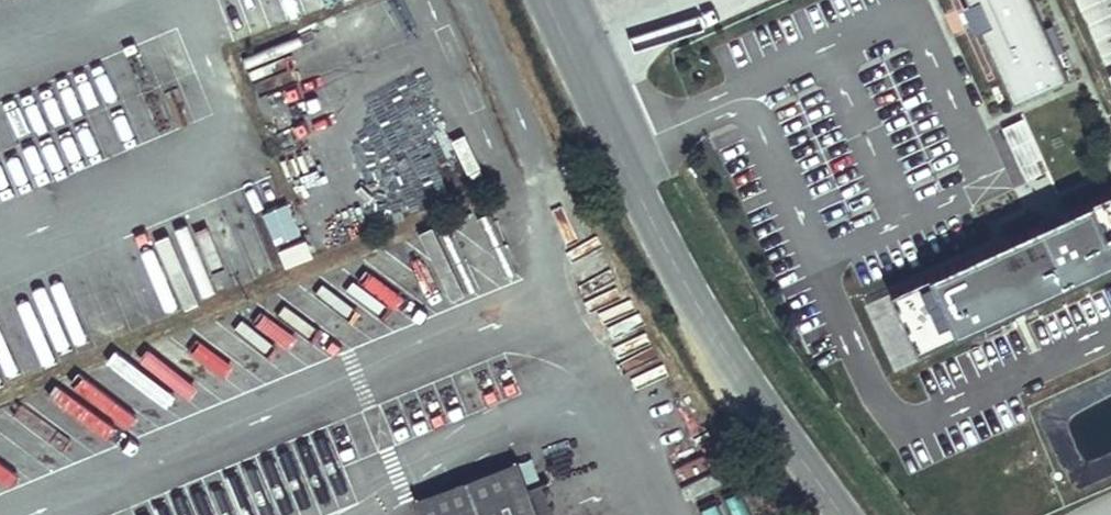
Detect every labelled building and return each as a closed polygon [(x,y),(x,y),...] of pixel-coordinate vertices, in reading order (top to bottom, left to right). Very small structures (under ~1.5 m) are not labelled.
[(1003,89),(1057,68),(1030,0),(968,0),(1003,89)] [(1110,251),(1110,181),(882,269),(906,330),(1110,251)] [(518,461),(415,498),(421,514),(538,514),(518,461)]
